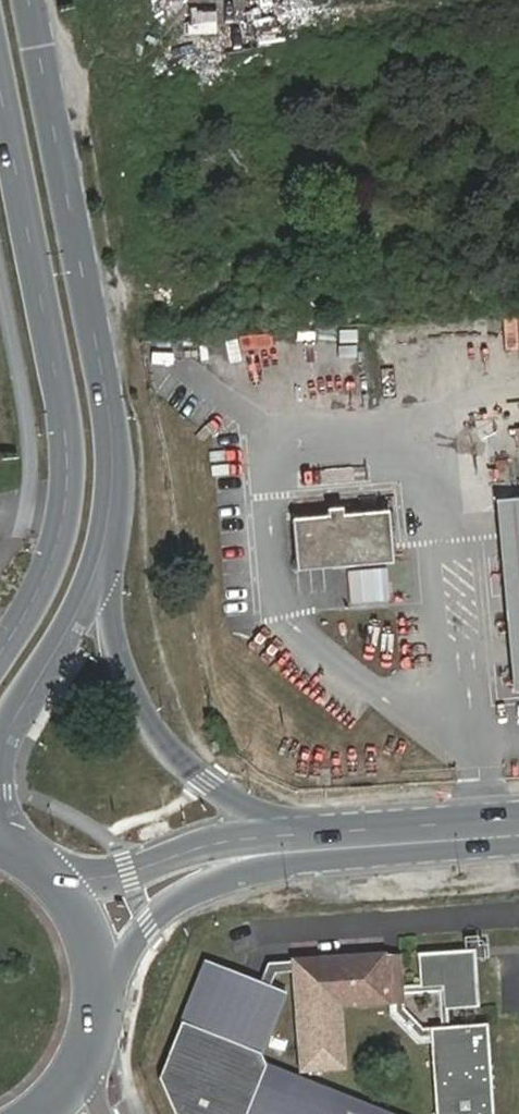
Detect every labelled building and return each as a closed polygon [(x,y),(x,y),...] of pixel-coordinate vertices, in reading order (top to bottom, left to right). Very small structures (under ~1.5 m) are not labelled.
[(233,343),(218,344),(220,364),(235,363),(233,343)] [(305,522),(310,573),(393,567),(389,515),(343,519),(342,510),(326,511),(328,520),(305,522)] [(297,574),(310,573),(305,522),(293,523),(297,574)] [(465,944),(465,950),(467,959),(475,958),(486,958),(485,942),(465,944)] [(266,957),(258,975),(204,952),(152,1067),(169,1112),(173,1113),(383,1113),(260,1058),(256,1047),(283,987),(267,980),(273,968),(291,967),(296,1067),(340,1065),(338,1006),(388,1004),(388,1012),(414,1043),(430,1043),(434,1113),(492,1113),(487,1022),(450,1024),(449,1007),(477,1005),(475,958),(467,959),(465,950),(417,953),(419,980),(402,981),(401,954),(385,955),(385,948),(290,953),(290,956),(266,957)]
